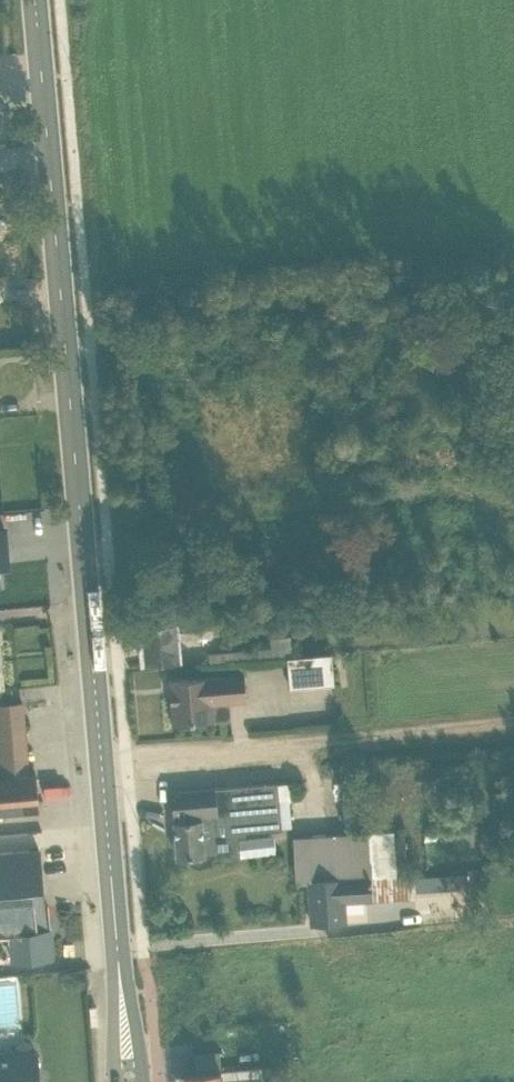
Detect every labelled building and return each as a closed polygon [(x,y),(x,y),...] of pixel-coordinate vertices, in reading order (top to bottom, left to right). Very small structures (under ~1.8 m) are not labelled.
[(221,619),(222,627),(251,624),(250,617),(221,619)] [(141,665),(182,662),(180,639),(223,635),(222,627),(221,619),(138,626),(141,665)] [(209,663),(292,656),(290,636),(269,637),(270,648),(208,654),(209,663)] [(287,658),(290,688),(333,685),(331,655),(287,658)] [(246,703),(244,675),(169,682),(173,726),(223,722),(222,704),(246,703)] [(39,812),(36,776),(27,776),(22,703),(0,705),(0,775),(0,778),(0,816),(39,812)] [(277,784),(171,793),(177,859),(220,855),(223,860),(229,862),(235,860),(238,858),(239,853),(238,838),(246,836),(245,833),(281,830),(281,828),(291,827),(287,783),(277,784)] [(295,880),(308,880),(406,875),(405,842),(394,842),(394,832),(294,837),(295,880)] [(45,930),(38,849),(0,853),(0,936),(8,936),(11,961),(52,957),(50,930),(45,930)] [(421,874),(406,875),(308,880),(309,925),(347,923),(346,902),(416,898),(415,895),(447,894),(447,885),(460,884),(459,873),(421,874)] [(36,1053),(35,1053),(34,1047),(32,1044),(29,1041),(26,1040),(22,1040),(17,1043),(15,1045),(15,1048),(0,1049),(0,1065),(1,1081),(39,1081),(36,1053)] [(264,1077),(221,1081),(218,1051),(193,1053),(195,1074),(184,1075),(184,1081),(265,1081),(264,1077)]
